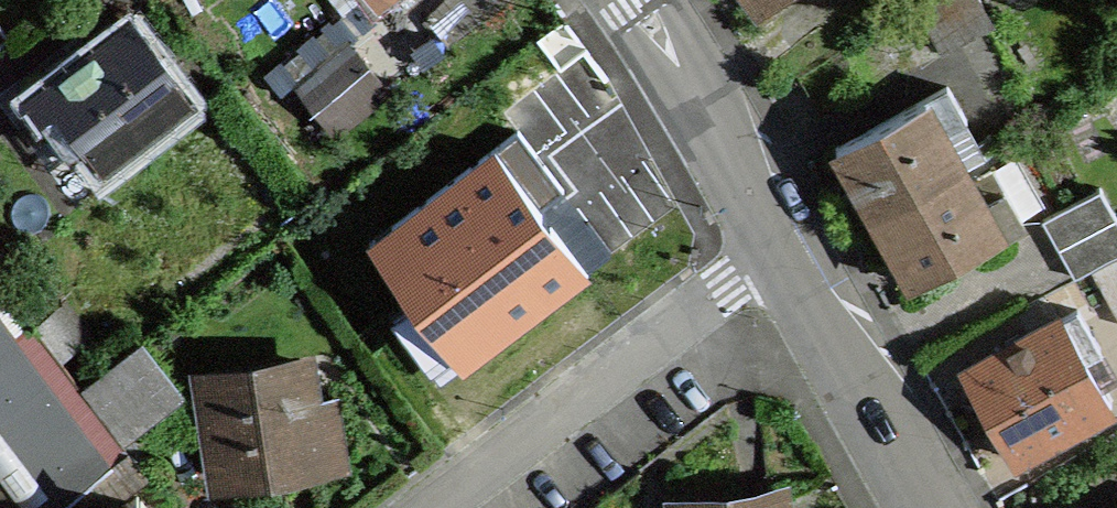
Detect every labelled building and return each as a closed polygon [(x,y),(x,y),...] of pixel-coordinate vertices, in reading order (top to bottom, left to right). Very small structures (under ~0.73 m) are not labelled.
[(981,0),(915,0),(913,2),(941,50),(992,20),(981,0)] [(68,150),(81,140),(100,165),(192,96),(158,51),(134,19),(29,98),(68,150)] [(857,184),(874,215),(963,164),(944,131),(966,119),(947,85),(836,147),(857,184)] [(497,143),(364,239),(409,301),(389,314),(440,384),(592,275),(577,253),(497,143)] [(963,164),(874,215),(894,249),(912,282),(1023,219),(1004,185),(982,198),(963,164)] [(1043,219),(1075,276),(1116,252),(1116,215),(1100,186),(1043,219)] [(1092,270),(1116,316),(1116,256),(1092,270)] [(149,471),(118,431),(82,383),(0,276),(0,507),(100,507),(149,471)] [(1077,308),(1027,337),(1007,348),(963,373),(989,418),(1011,457),(1111,400),(1085,355),(1100,347),(1077,308)] [(1007,348),(1027,337),(1026,335),(1006,346),(1007,348)] [(82,383),(118,431),(176,387),(140,340),(82,383)] [(340,459),(331,400),(309,403),(303,361),(204,376),(219,477),(283,467),(340,459)] [(777,492),(678,506),(679,507),(780,507),(777,492)] [(136,495),(119,507),(146,507),(136,495)]
